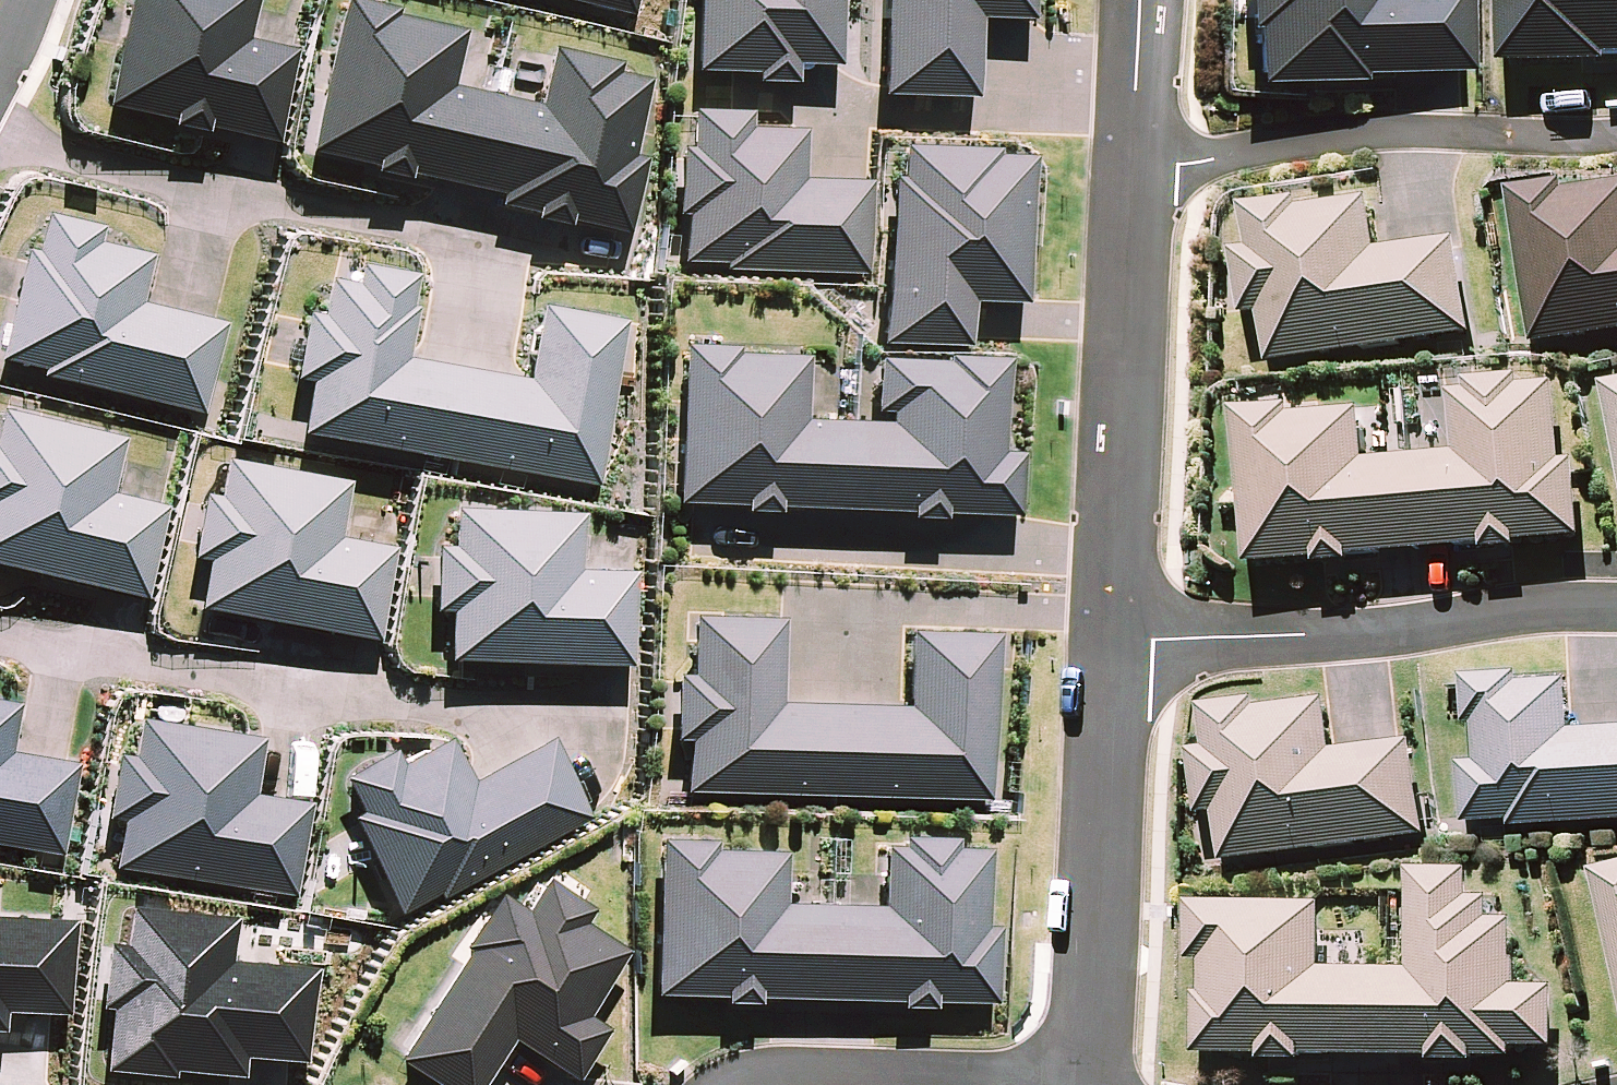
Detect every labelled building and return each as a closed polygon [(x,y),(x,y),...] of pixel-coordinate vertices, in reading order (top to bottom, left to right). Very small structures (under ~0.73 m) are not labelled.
[(82,94),(139,105),(138,112),(172,118),(173,112),(250,128),(269,39),(211,28),(217,0),(101,0),(82,94)] [(362,0),(307,0),(278,143),(468,182),(465,196),(604,224),(619,152),(607,149),(627,54),(529,34),(516,98),(412,77),(425,13),(362,0)] [(687,68),(746,70),(746,76),(787,77),(787,59),(827,60),(830,0),(689,0),(687,68)] [(876,93),(967,96),(970,15),(1018,16),(1019,0),(880,0),(876,93)] [(1249,77),(1354,75),(1354,66),(1459,64),(1458,0),(1248,0),(1249,77)] [(1504,64),(1599,63),(1598,51),(1616,51),(1616,0),(1503,0),(1504,64)] [(737,115),(687,113),(686,150),(673,149),(671,211),(685,211),(683,258),(726,259),(726,267),(859,272),(861,184),(790,182),(791,131),(737,130),(737,115)] [(981,150),(886,147),(879,341),(960,344),(961,297),(1014,299),(1019,161),(981,159),(981,150)] [(1533,343),(1616,331),(1616,189),(1560,197),(1558,186),(1510,194),(1533,343)] [(1268,360),(1463,332),(1450,245),(1369,257),(1362,207),(1290,217),(1289,205),(1247,211),(1253,254),(1235,257),(1243,316),(1262,313),(1268,360)] [(25,215),(15,263),(0,260),(0,367),(177,404),(197,307),(117,291),(128,236),(25,215)] [(379,270),(294,253),(261,414),(576,479),(611,307),(518,288),(502,365),(365,337),(379,270)] [(672,350),(667,499),(738,501),(737,507),(767,508),(768,502),(905,507),(904,514),(935,515),(935,508),(1007,510),(1009,457),(988,456),(991,361),(872,357),(870,425),(792,422),(794,354),(672,350)] [(1229,415),(1242,563),(1315,557),(1315,565),(1346,562),(1346,554),(1478,542),(1479,550),(1513,547),(1512,540),(1578,534),(1571,463),(1556,464),(1550,391),(1513,394),(1512,382),(1470,385),(1471,397),(1451,399),(1456,458),(1362,466),(1357,415),(1289,420),(1288,410),(1229,415)] [(1616,459),(1616,385),(1603,387),(1616,459)] [(0,396),(0,554),(143,583),(163,486),(83,470),(94,415),(0,396)] [(304,460),(199,451),(195,500),(173,498),(170,537),(188,538),(183,604),(373,620),(381,522),(299,515),(304,460)] [(534,502),(430,494),(425,543),(403,541),(400,588),(418,590),(413,647),(603,663),(611,565),(530,558),(534,502)] [(681,738),(679,790),(985,800),(991,639),(901,636),(899,711),(770,707),(773,622),(685,619),(683,678),(667,678),(665,737),(681,738)] [(1466,829),(1616,819),(1616,735),(1569,738),(1566,689),(1511,692),(1511,684),(1463,687),(1469,772),(1463,772),(1466,829)] [(1216,815),(1221,857),(1420,832),(1409,747),(1325,757),(1319,706),(1255,714),(1254,701),(1202,708),(1208,754),(1189,756),(1196,817),(1216,815)] [(220,712),(115,704),(111,753),(89,751),(86,790),(104,791),(99,857),(288,873),(297,775),(215,768),(220,712)] [(325,807),(375,901),(566,800),(527,727),(447,769),(417,714),(320,765),(339,800),(325,807)] [(35,837),(49,754),(0,745),(0,831),(35,837)] [(653,842),(648,991),(714,993),(714,1002),(747,1003),(747,993),(892,998),(891,1008),(925,1009),(925,1000),(984,1002),(986,928),(976,927),(978,853),(948,852),(948,841),(894,839),(894,850),(880,850),(878,909),(770,905),(771,858),(702,856),(703,844),(653,842)] [(1616,985),(1616,872),(1592,877),(1616,985)] [(1196,966),(1195,1052),(1510,1056),(1510,1045),(1546,1045),(1547,990),(1510,990),(1511,927),(1483,926),(1483,899),(1466,899),(1467,874),(1407,874),(1406,977),(1318,976),(1319,909),(1190,908),(1189,966),(1196,966)] [(392,1068),(419,1084),(470,1084),(501,1036),(567,1077),(598,1028),(578,1016),(618,951),(574,924),(580,914),(534,885),(516,913),(486,894),(457,941),(468,948),(392,1068)]
